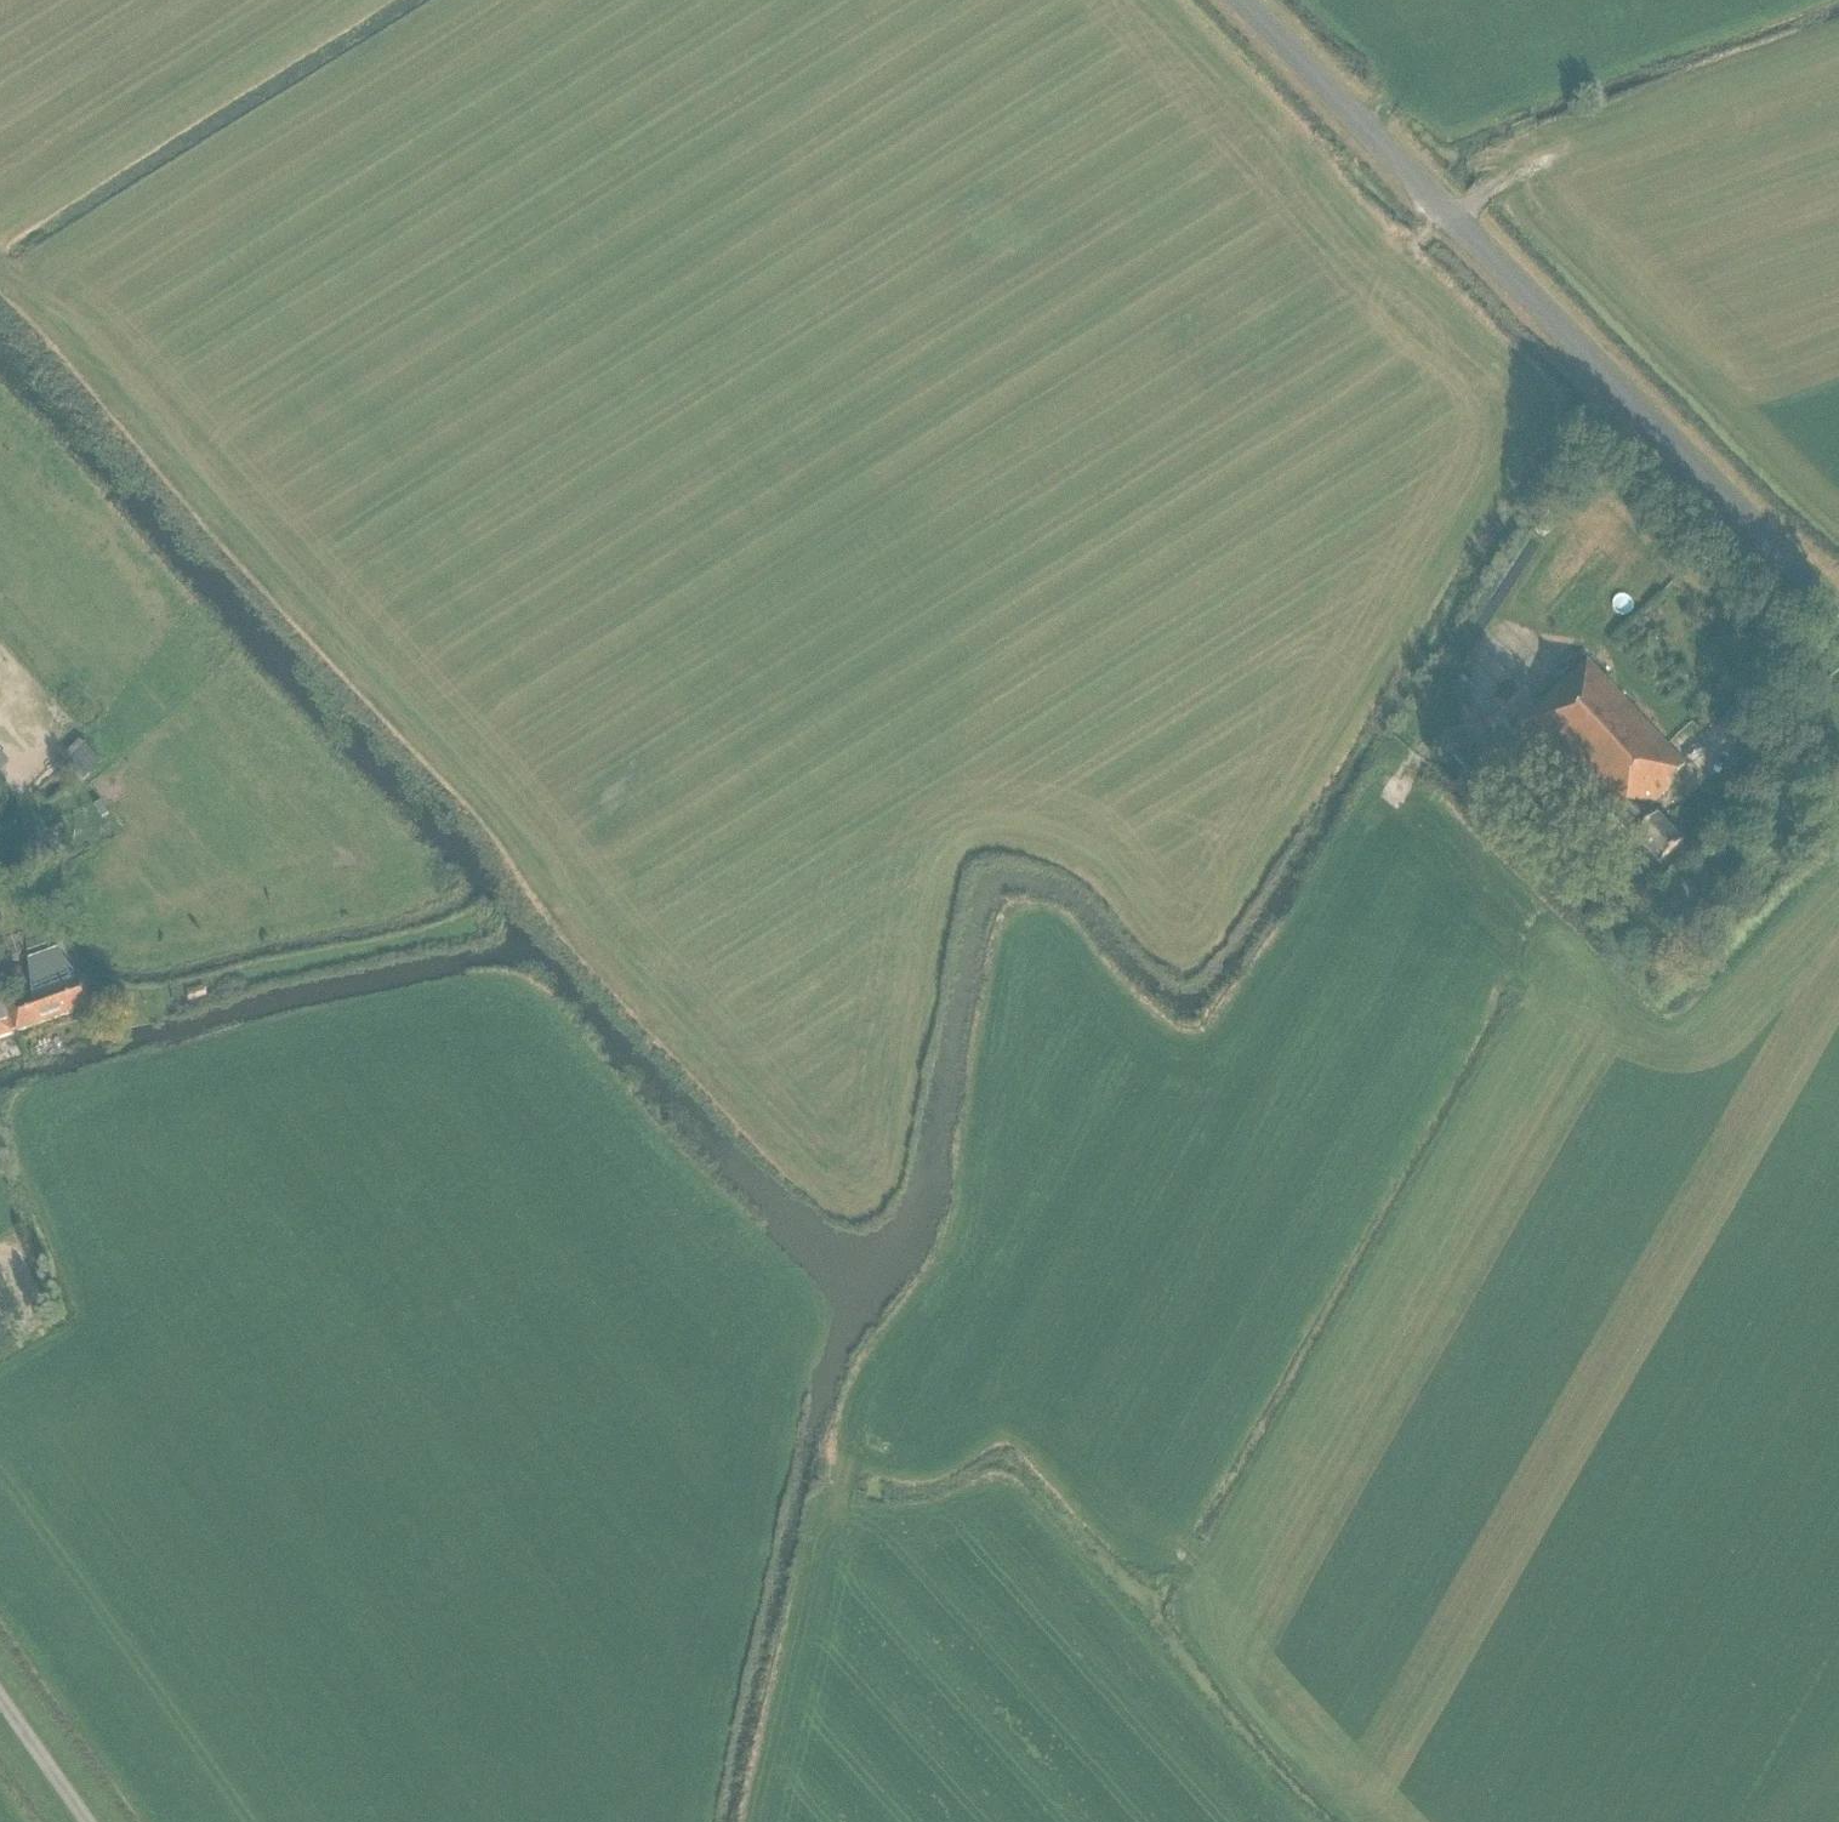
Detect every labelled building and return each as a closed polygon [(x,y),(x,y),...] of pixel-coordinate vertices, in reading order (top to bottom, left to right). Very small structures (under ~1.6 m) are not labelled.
[(1667,782),(1685,766),(1586,662),(1517,726),(1607,823),(1613,817),(1659,867),(1683,845),(1648,808),(1671,787),(1667,782)] [(86,777),(103,760),(85,741),(67,758),(86,777)] [(10,763),(2,746),(0,747),(0,768),(10,763)] [(56,943),(50,924),(25,932),(27,952),(56,943)] [(27,960),(33,997),(5,1008),(14,1034),(93,1007),(83,979),(72,983),(64,961),(59,949),(27,960)] [(189,1001),(206,996),(203,986),(186,991),(189,1001)] [(14,1034),(5,1008),(3,1008),(0,999),(0,1039),(14,1034)]
